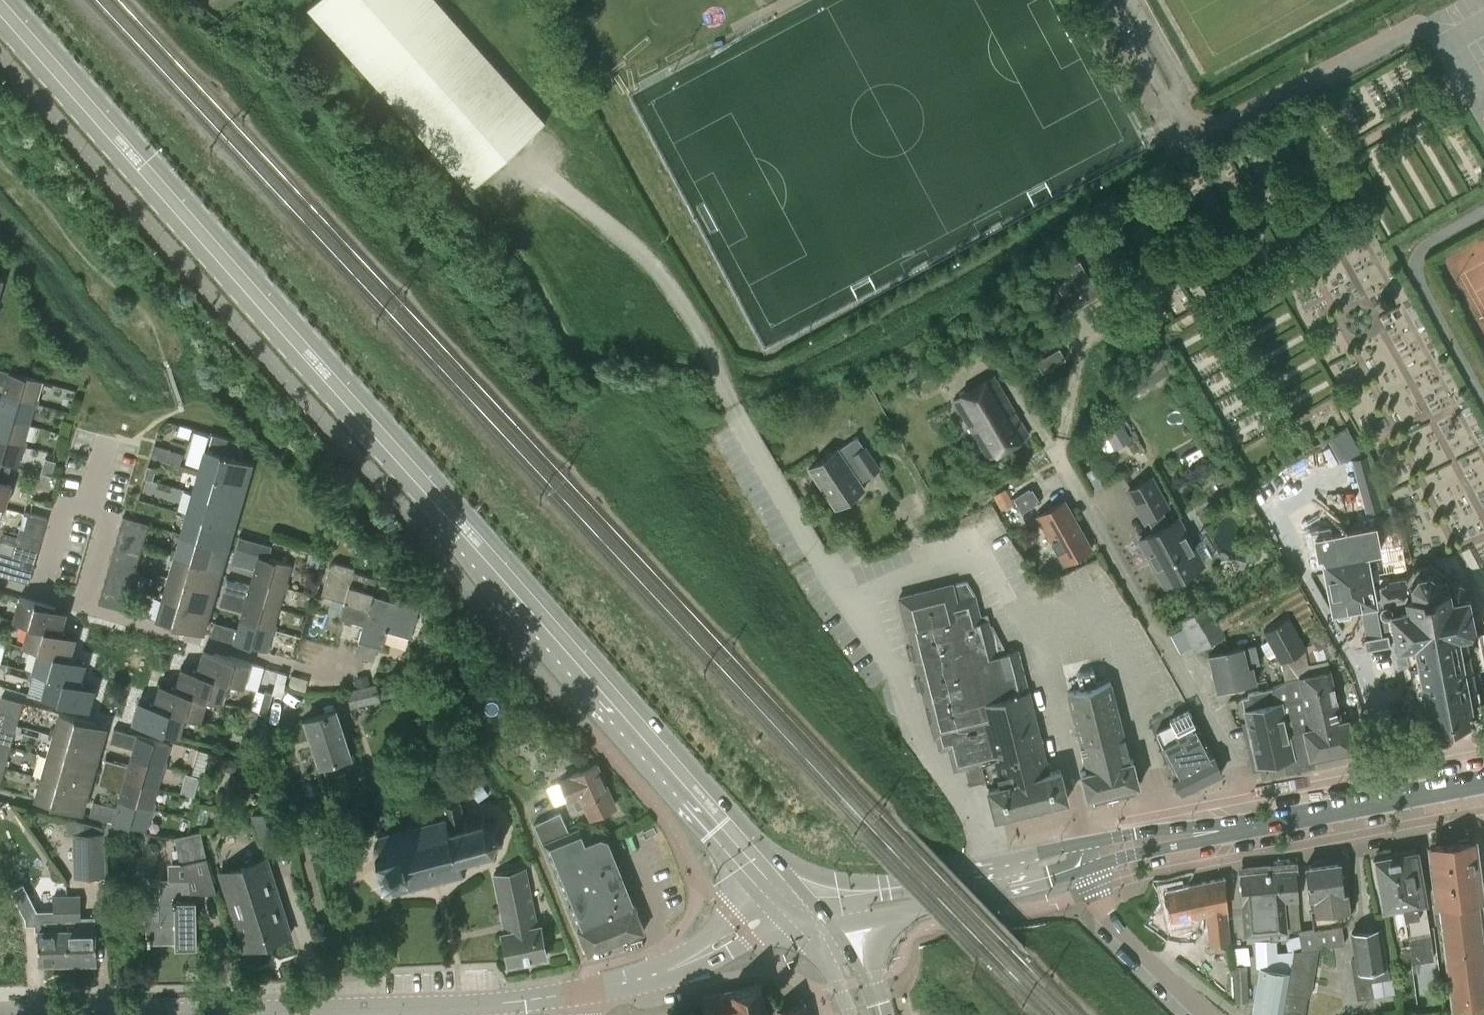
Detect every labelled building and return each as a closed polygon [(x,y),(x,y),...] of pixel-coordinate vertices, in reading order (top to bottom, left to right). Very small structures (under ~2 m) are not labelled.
[(307,8),(410,123),(420,114),(480,181),(496,166),(499,168),(503,164),(501,162),(515,150),(517,152),(521,148),(519,145),(546,122),(437,0),(316,0),(307,8)] [(1159,277),(1148,258),(1130,269),(1141,288),(1159,277)] [(1072,310),(1100,294),(1080,260),(1052,276),(1072,310)] [(1066,359),(1059,348),(1036,362),(1043,373),(1066,359)] [(901,370),(910,385),(927,374),(918,359),(901,370)] [(1159,368),(1114,398),(1119,406),(1169,372),(1161,359),(1156,363),(1159,368)] [(38,404),(40,399),(37,398),(42,381),(0,369),(0,384),(6,386),(3,394),(38,404)] [(989,459),(1029,435),(994,376),(954,400),(989,459)] [(29,424),(34,408),(37,409),(38,404),(3,394),(1,403),(0,402),(0,416),(29,424)] [(26,446),(28,441),(25,440),(29,424),(0,416),(0,439),(26,446)] [(1116,450),(1131,440),(1121,423),(1106,433),(1116,450)] [(1360,451),(1348,430),(1329,441),(1339,458),(1340,460),(1341,462),(1360,451)] [(235,482),(241,460),(242,455),(238,442),(209,434),(198,472),(235,482)] [(860,483),(881,469),(858,435),(809,468),(835,508),(864,489),(860,483)] [(1103,435),(1096,439),(1104,454),(1111,451),(1103,435)] [(0,439),(0,463),(17,468),(22,450),(25,451),(26,446),(0,439)] [(182,454),(170,451),(167,461),(179,465),(182,454)] [(245,485),(235,482),(198,472),(192,493),(228,503),(239,506),(245,485)] [(1232,473),(1225,477),(1230,486),(1238,481),(1232,473)] [(1359,481),(1367,511),(1382,507),(1374,477),(1359,481)] [(1153,563),(1165,585),(1203,563),(1193,544),(1188,547),(1173,521),(1169,523),(1161,509),(1167,506),(1151,478),(1128,490),(1144,519),(1147,517),(1155,531),(1140,539),(1149,555),(1150,555),(1154,562),(1153,563)] [(0,481),(0,507),(6,509),(13,485),(0,481)] [(1012,501),(1005,487),(993,494),(1001,508),(1012,501)] [(1012,500),(1021,514),(1037,504),(1036,502),(1038,501),(1031,490),(1029,491),(1028,490),(1012,500)] [(239,506),(228,503),(192,493),(186,514),(233,527),(239,506)] [(1064,563),(1090,548),(1064,502),(1038,516),(1064,563)] [(48,518),(26,511),(23,523),(34,526),(31,536),(42,540),(48,518)] [(233,527),(186,514),(181,534),(227,547),(233,527)] [(124,516),(120,527),(146,535),(149,524),(124,516)] [(34,526),(23,523),(17,544),(39,550),(42,540),(31,536),(34,526)] [(1358,606),(1364,637),(1362,637),(1364,648),(1388,643),(1388,640),(1395,638),(1400,663),(1410,661),(1417,695),(1409,696),(1413,715),(1428,712),(1431,729),(1472,721),(1471,712),(1481,710),(1476,686),(1483,685),(1479,667),(1478,668),(1477,662),(1483,660),(1478,632),(1476,633),(1466,586),(1460,582),(1454,583),(1448,576),(1432,565),(1414,568),(1412,570),(1406,579),(1405,576),(1388,580),(1387,574),(1371,578),(1366,552),(1380,550),(1375,523),(1318,534),(1333,611),(1334,610),(1338,617),(1349,615),(1351,607),(1358,606)] [(143,546),(146,535),(120,527),(117,538),(143,546)] [(175,555),(211,565),(221,568),(227,547),(181,534),(175,555)] [(236,550),(244,552),(247,540),(240,537),(236,550)] [(140,556),(143,546),(117,538),(114,549),(140,556)] [(244,552),(252,554),(255,542),(247,540),(244,552)] [(252,554),(260,557),(264,544),(255,542),(252,554)] [(22,568),(33,572),(39,550),(17,544),(13,555),(25,558),(22,568)] [(260,557),(269,559),(272,547),(264,544),(260,557)] [(137,567),(140,556),(114,549),(111,560),(137,567)] [(260,557),(252,554),(244,552),(236,550),(232,564),(256,571),(254,578),(289,588),(290,582),(287,581),(291,566),(269,559),(260,557)] [(29,583),(33,572),(22,568),(25,558),(13,555),(12,560),(0,557),(0,575),(29,583)] [(168,576),(205,587),(215,590),(221,568),(211,565),(175,555),(168,576)] [(111,560),(108,570),(134,578),(137,567),(111,560)] [(372,594),(373,594),(377,578),(355,572),(356,567),(336,562),(330,565),(322,596),(345,602),(340,619),(363,625),(364,625),(372,594)] [(131,589),(134,578),(108,570),(105,581),(131,589)] [(215,590),(205,587),(168,576),(162,598),(209,611),(215,590)] [(224,592),(279,608),(284,591),(288,592),(289,588),(254,578),(251,587),(227,581),(224,592)] [(105,581),(102,592),(128,600),(131,589),(105,581)] [(994,817),(1068,798),(1065,788),(1060,769),(1049,772),(1038,729),(1024,673),(1013,676),(1007,654),(997,656),(986,616),(980,617),(974,594),(966,581),(952,585),(952,584),(899,597),(911,645),(935,739),(937,738),(940,750),(949,748),(955,770),(983,762),(989,787),(987,788),(994,817)] [(125,611),(128,600),(102,592),(99,603),(125,611)] [(279,608),(224,592),(220,605),(244,612),(242,621),(277,631),(278,625),(275,624),(279,608)] [(1218,619),(1210,605),(1180,622),(1197,652),(1227,635),(1223,629),(1270,602),(1264,593),(1218,619)] [(372,594),(364,625),(363,625),(359,642),(383,649),(388,632),(411,638),(420,607),(417,603),(396,597),(395,601),(373,594),(372,594)] [(62,632),(68,611),(19,598),(13,620),(28,624),(28,623),(62,632)] [(209,611),(162,598),(156,620),(203,633),(209,611)] [(1257,765),(1283,759),(1287,773),(1316,766),(1314,755),(1353,747),(1346,717),(1341,719),(1328,659),(1308,663),(1306,646),(1288,614),(1262,629),(1280,660),(1285,680),(1272,688),(1248,693),(1249,697),(1242,698),(1244,710),(1257,765)] [(267,652),(272,633),(275,634),(277,631),(242,621),(239,629),(216,623),(212,636),(267,652)] [(71,659),(71,658),(77,636),(62,632),(28,623),(28,624),(22,646),(37,650),(37,649),(71,659)] [(1318,650),(1331,643),(1319,623),(1307,630),(1318,650)] [(1216,691),(1257,682),(1253,665),(1249,666),(1244,646),(1208,654),(1216,691)] [(47,676),(47,675),(80,684),(81,683),(86,662),(71,658),(71,659),(37,649),(37,650),(31,671),(39,673),(47,676)] [(229,682),(244,686),(251,664),(203,650),(197,671),(196,672),(229,681),(229,682)] [(1087,797),(1140,784),(1137,772),(1133,758),(1130,759),(1126,743),(1104,655),(1061,666),(1087,770),(1080,772),(1083,784),(1087,797)] [(196,672),(197,671),(181,667),(175,688),(175,689),(207,698),(207,699),(223,704),(229,682),(229,681),(196,672)] [(279,672),(273,693),(281,696),(287,674),(279,672)] [(39,673),(33,695),(89,711),(95,687),(81,683),(80,684),(47,675),(47,676),(39,673)] [(297,688),(300,677),(291,674),(288,686),(297,688)] [(354,677),(357,687),(368,684),(366,674),(354,677)] [(347,690),(351,707),(381,700),(377,682),(368,684),(357,687),(347,690)] [(207,699),(207,698),(175,689),(175,688),(160,683),(154,705),(154,706),(186,715),(186,716),(201,720),(207,699)] [(273,693),(264,691),(258,712),(267,714),(273,693)] [(15,732),(24,703),(3,697),(0,706),(0,712),(9,715),(4,729),(15,732)] [(154,706),(154,705),(139,700),(132,723),(180,737),(186,716),(186,715),(154,706)] [(244,732),(252,735),(258,712),(249,709),(244,732)] [(321,767),(352,757),(337,710),(306,720),(321,767)] [(1212,755),(1197,724),(1190,710),(1169,720),(1171,723),(1155,732),(1171,764),(1176,774),(1173,776),(1182,793),(1222,773),(1213,754),(1212,755)] [(11,746),(15,732),(4,729),(9,715),(0,712),(0,743),(11,746)] [(50,734),(90,746),(100,748),(106,727),(59,713),(55,730),(51,729),(50,734)] [(132,757),(167,768),(169,762),(165,761),(170,744),(115,729),(111,742),(134,749),(132,757)] [(252,735),(244,732),(238,753),(246,755),(252,735)] [(47,756),(84,767),(94,770),(100,748),(90,746),(50,734),(49,738),(52,739),(47,756)] [(0,743),(0,758),(7,760),(11,746),(0,743)] [(193,763),(203,766),(205,761),(207,754),(207,752),(197,749),(196,752),(195,758),(193,763)] [(38,776),(77,788),(88,791),(94,770),(84,767),(47,756),(42,772),(39,771),(38,776)] [(103,772),(158,788),(162,771),(166,772),(167,768),(132,757),(129,766),(106,759),(103,772)] [(224,759),(223,760),(222,760),(221,764),(224,769),(232,771),(236,768),(237,764),(237,763),(236,762),(235,760),(227,757),(224,759)] [(593,816),(616,806),(597,764),(593,766),(591,763),(580,768),(582,771),(574,775),(574,776),(563,781),(571,799),(582,794),(593,816)] [(120,800),(155,810),(157,805),(153,803),(158,788),(103,772),(99,784),(122,791),(120,800)] [(88,791),(77,788),(38,776),(37,781),(40,782),(35,799),(82,813),(88,791)] [(311,782),(303,785),(307,796),(315,793),(311,782)] [(488,793),(481,783),(471,790),(478,800),(488,793)] [(194,796),(196,789),(182,784),(180,792),(194,796)] [(155,810),(120,800),(117,808),(94,801),(90,815),(145,831),(150,813),(154,814),(155,810)] [(464,865),(465,865),(464,859),(476,856),(478,862),(482,860),(480,855),(492,851),(496,856),(499,853),(496,849),(498,840),(505,840),(505,837),(499,836),(496,827),(501,824),(498,820),(493,824),(486,820),(487,814),(483,814),(482,820),(471,823),(470,817),(465,818),(460,800),(444,805),(446,814),(444,813),(442,816),(430,819),(429,815),(426,816),(427,820),(414,823),(413,819),(410,820),(411,824),(399,827),(398,824),(394,825),(395,828),(381,832),(376,830),(375,833),(378,834),(380,840),(376,841),(374,844),(383,877),(391,874),(396,890),(394,892),(397,893),(398,891),(412,886),(413,890),(417,889),(416,885),(428,882),(428,886),(432,885),(431,881),(444,878),(444,881),(448,881),(447,877),(464,873),(467,875),(469,873),(465,871),(464,865)] [(253,812),(262,845),(286,839),(276,805),(253,812)] [(209,809),(201,807),(197,822),(205,824),(209,809)] [(546,844),(570,834),(561,813),(537,823),(546,844)] [(74,877),(107,877),(106,828),(68,818),(68,836),(73,836),(74,877)] [(582,830),(570,834),(546,844),(577,920),(576,920),(589,953),(646,930),(635,904),(634,904),(623,877),(625,876),(621,865),(618,866),(608,841),(601,838),(587,844),(582,830)] [(181,864),(207,859),(201,832),(175,837),(181,862),(181,864)] [(1459,901),(1458,901),(1471,1007),(1483,1006),(1483,944),(1478,898),(1482,898),(1475,841),(1452,843),(1459,901)] [(1459,901),(1452,843),(1430,846),(1437,904),(1438,904),(1451,1009),(1471,1007),(1458,901),(1459,901)] [(1399,900),(1401,899),(1402,905),(1406,936),(1408,935),(1413,962),(1435,958),(1424,900),(1418,901),(1413,873),(1420,872),(1416,848),(1392,852),(1398,883),(1396,883),(1399,900)] [(1384,908),(1392,907),(1397,937),(1406,936),(1402,905),(1401,899),(1399,900),(1396,883),(1398,883),(1392,852),(1382,854),(1379,858),(1375,859),(1384,908)] [(246,949),(293,934),(268,858),(222,873),(246,949)] [(197,900),(192,900),(192,892),(217,892),(207,859),(181,864),(181,862),(172,863),(172,880),(163,880),(163,900),(148,900),(149,944),(152,944),(152,942),(177,941),(177,947),(198,947),(197,900)] [(1299,930),(1299,935),(1302,950),(1307,949),(1344,943),(1341,922),(1349,915),(1349,908),(1347,891),(1343,891),(1340,861),(1306,865),(1310,896),(1314,896),(1316,912),(1312,913),(1314,927),(1299,930)] [(538,926),(534,911),(526,867),(495,873),(507,933),(504,933),(510,962),(509,962),(509,963),(513,963),(513,962),(546,956),(546,957),(548,956),(547,954),(546,954),(541,926),(538,926)] [(1259,966),(1290,971),(1293,951),(1302,950),(1299,935),(1291,936),(1287,940),(1289,951),(1284,950),(1284,952),(1278,951),(1277,938),(1279,937),(1279,932),(1289,931),(1288,928),(1301,927),(1296,869),(1240,873),(1242,902),(1245,934),(1247,934),(1248,942),(1256,941),(1257,966),(1259,966)] [(1192,916),(1207,913),(1211,945),(1231,941),(1228,909),(1225,877),(1185,885),(1192,916)] [(35,931),(40,931),(41,962),(69,962),(68,897),(53,897),(53,911),(38,911),(23,883),(10,890),(25,918),(25,923),(34,923),(35,931)] [(97,962),(97,917),(82,917),(81,897),(68,897),(69,962),(81,962),(81,966),(94,966),(94,962),(97,962)] [(1351,932),(1355,956),(1351,957),(1358,998),(1375,995),(1372,980),(1387,977),(1379,927),(1351,932)] [(1235,961),(1247,958),(1244,944),(1231,946),(1235,961)] [(1307,949),(1302,950),(1293,951),(1290,971),(1282,1014),(1305,1014),(1308,996),(1310,996),(1318,948),(1307,949)] [(1233,965),(1236,1002),(1250,1001),(1248,965),(1233,965)] [(1290,971),(1259,966),(1251,1013),(1255,1014),(1282,1014),(1290,971)] [(760,984),(703,996),(707,1014),(805,1014),(803,1005),(768,1012),(760,984)]
